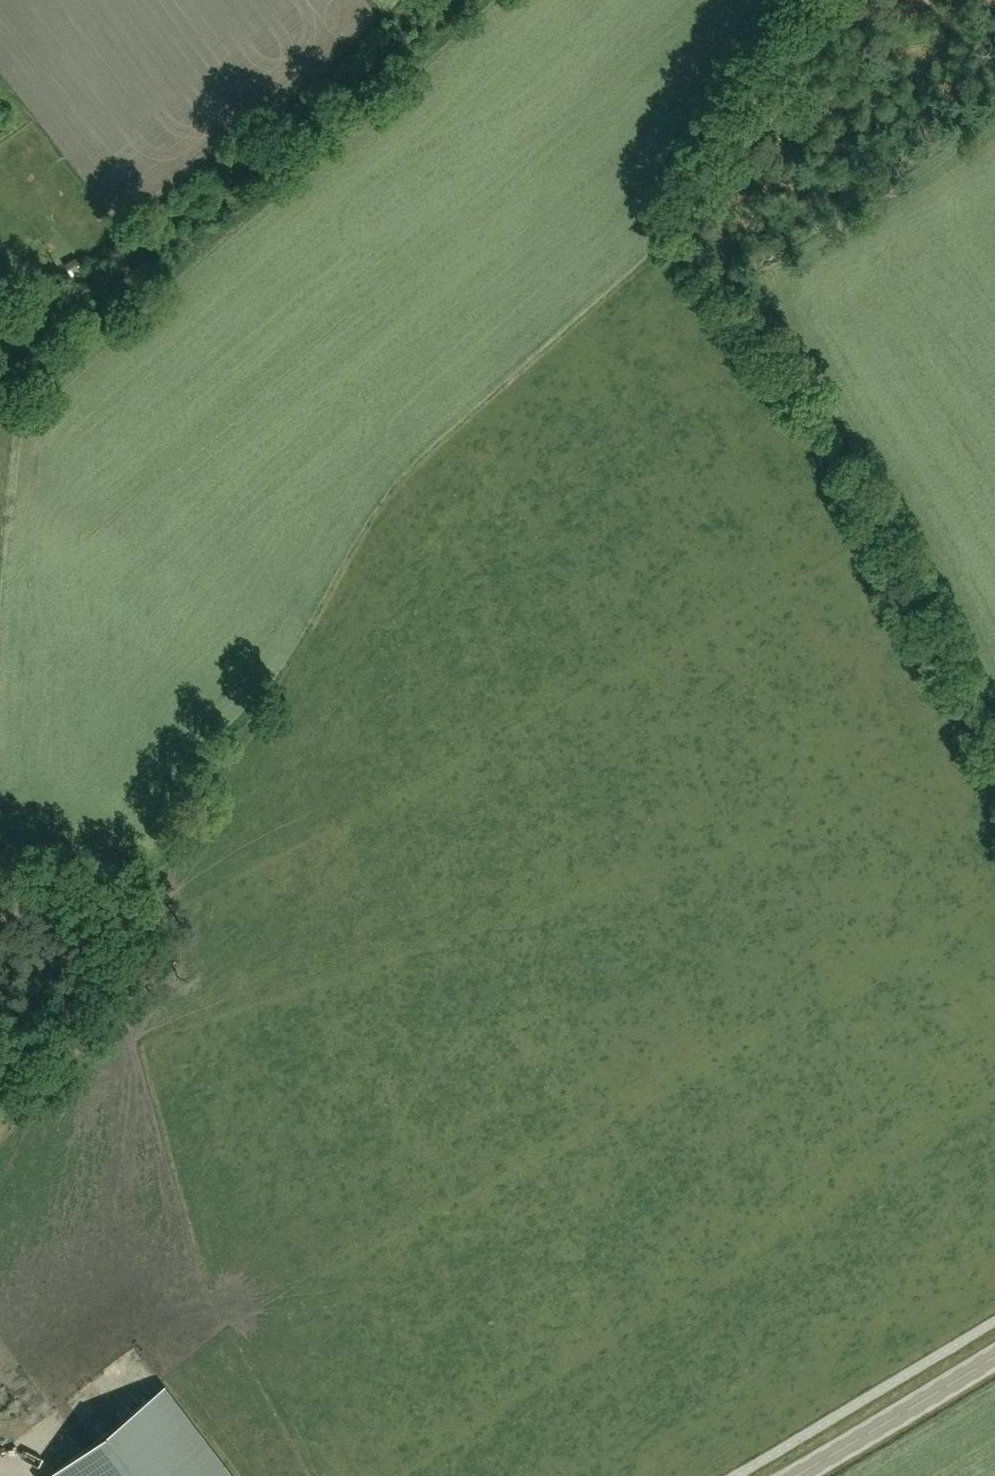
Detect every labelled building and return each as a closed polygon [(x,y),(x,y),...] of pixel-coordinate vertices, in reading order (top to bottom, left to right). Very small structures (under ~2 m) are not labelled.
[(46,1475),(228,1475),(161,1388),(46,1475)]
